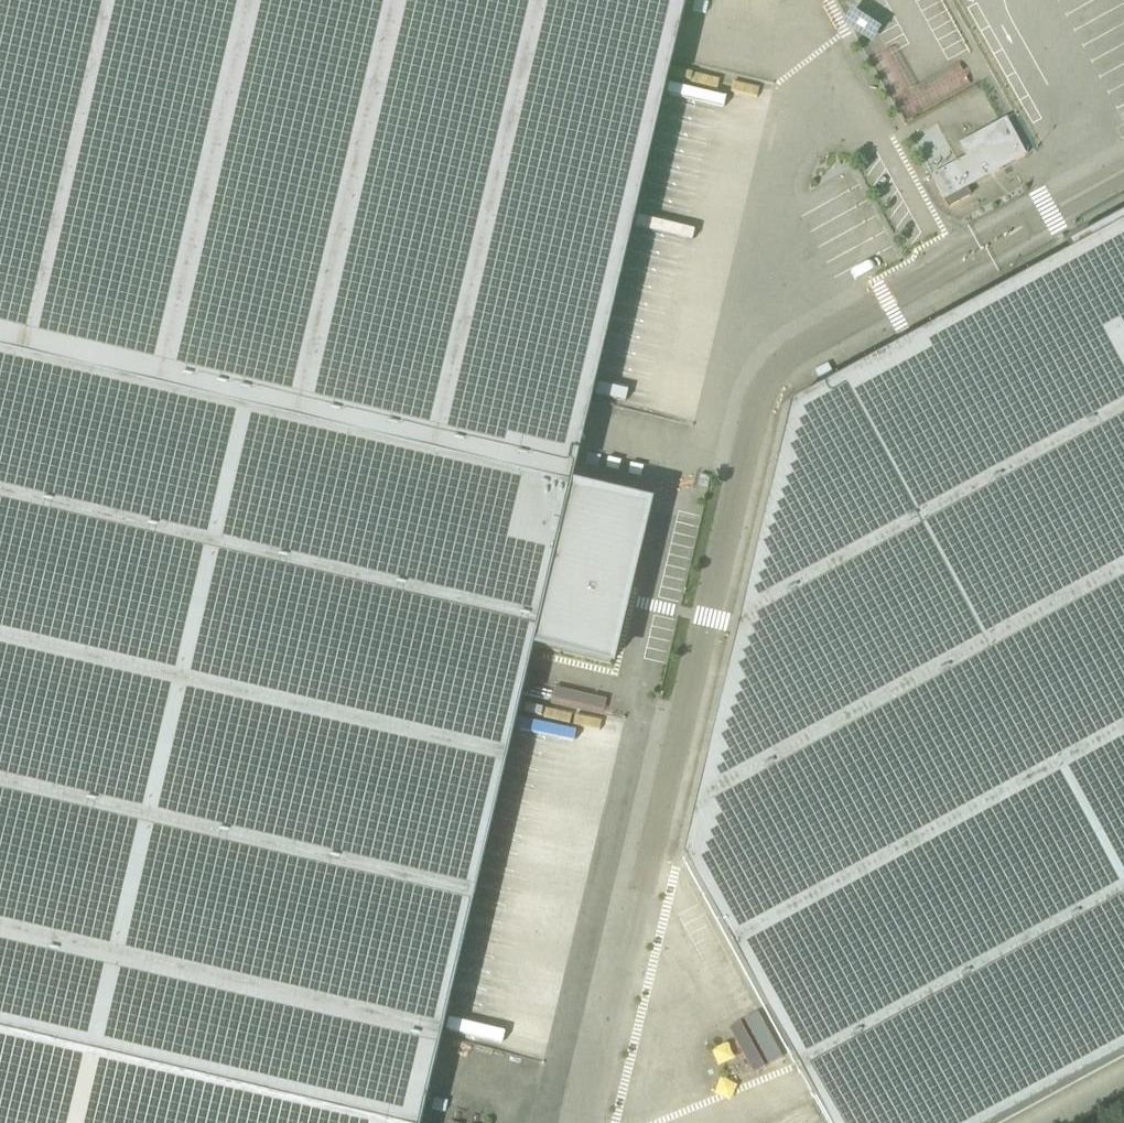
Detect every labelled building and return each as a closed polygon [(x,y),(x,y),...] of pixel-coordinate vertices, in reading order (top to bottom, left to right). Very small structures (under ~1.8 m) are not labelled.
[(571,490),(639,199),(687,0),(0,0),(0,355),(571,490)] [(932,177),(944,201),(1026,156),(1006,120),(959,145),(966,158),(932,177)] [(1123,1057),(1123,227),(790,409),(683,859),(826,1122),(1002,1122),(1123,1057)] [(571,490),(0,355),(0,1036),(366,1122),(421,1122),(533,647),(610,665),(648,508),(571,490)] [(0,1036),(0,1122),(366,1122),(0,1036)]
